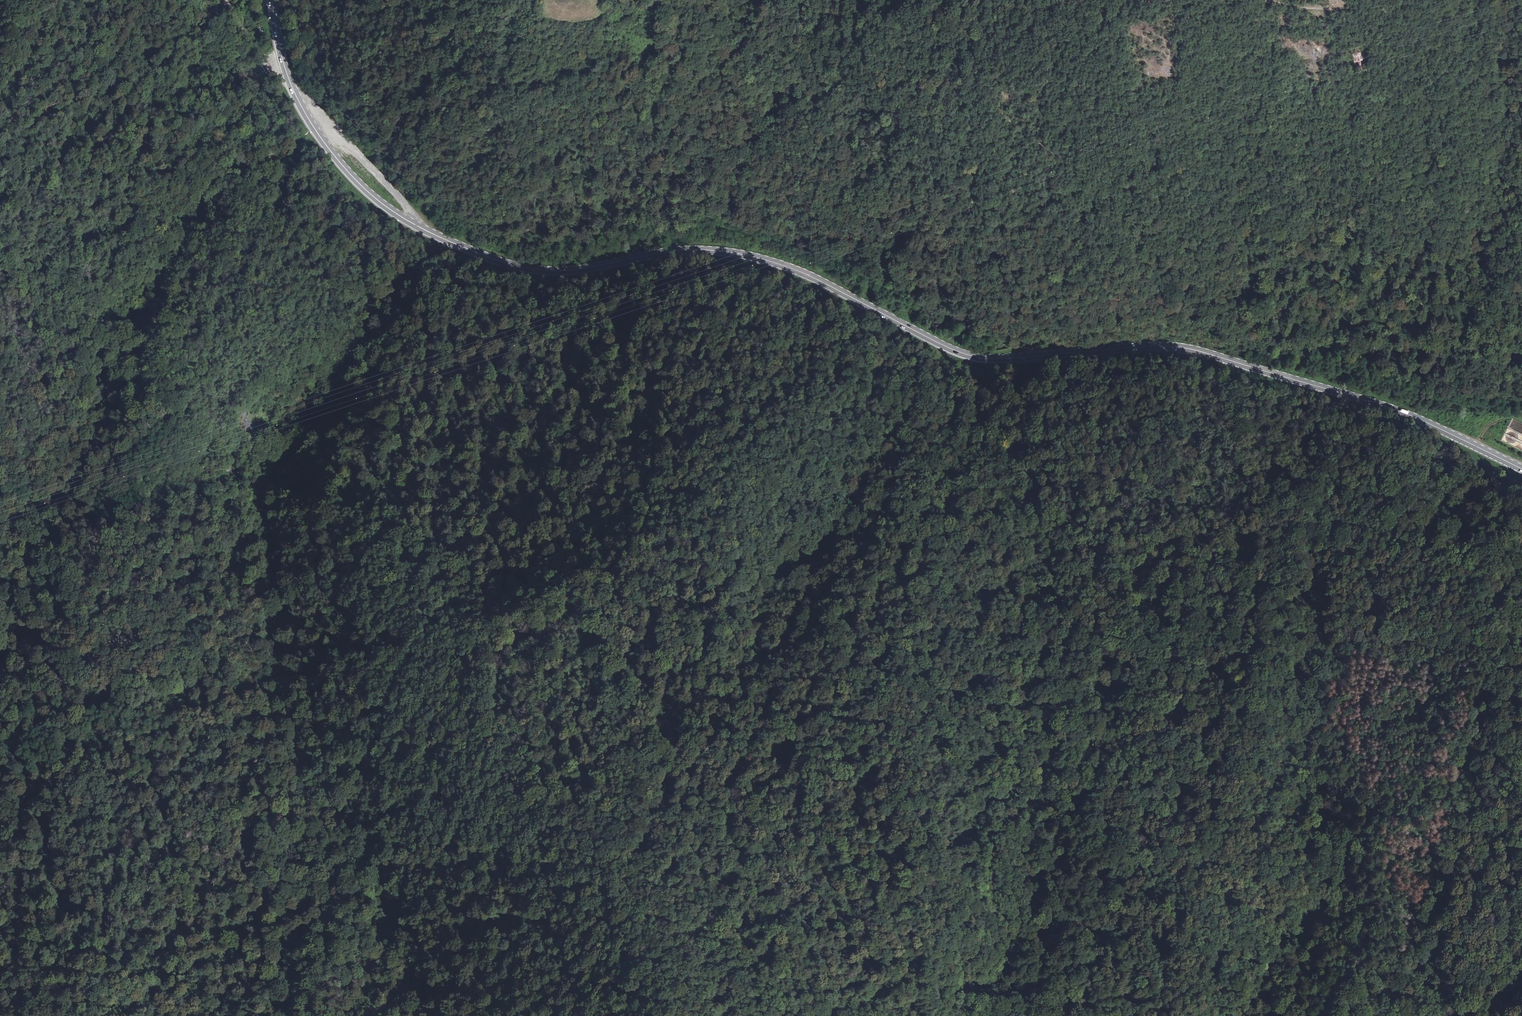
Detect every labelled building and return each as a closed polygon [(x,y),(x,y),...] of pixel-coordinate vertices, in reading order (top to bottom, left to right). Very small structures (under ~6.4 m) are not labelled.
[(1515,429),(1518,422),(1512,419),(1509,427),(1515,429)]
